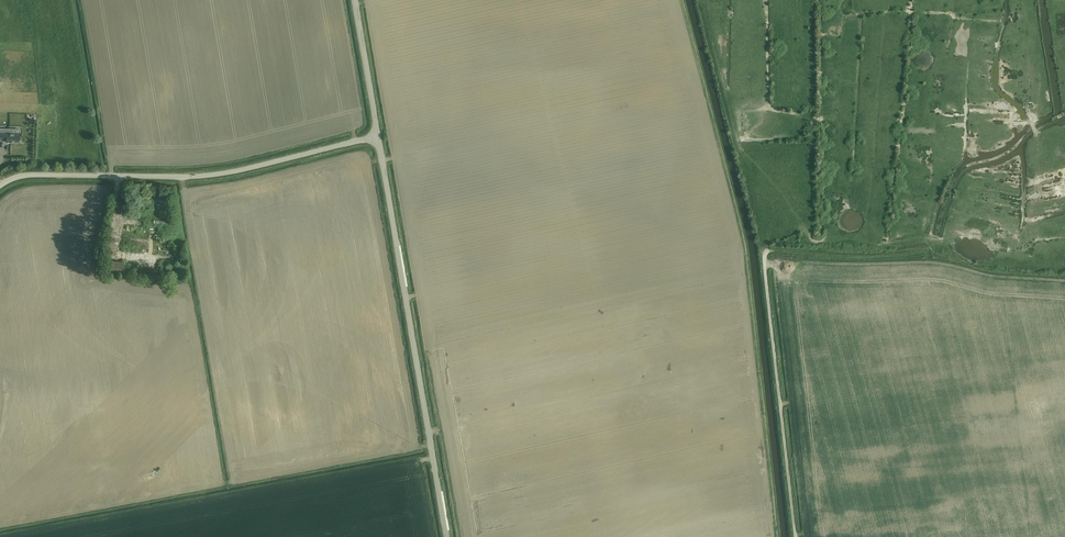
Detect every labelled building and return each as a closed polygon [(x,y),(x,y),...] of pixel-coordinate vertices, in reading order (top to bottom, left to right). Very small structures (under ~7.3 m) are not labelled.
[(0,128),(0,132),(0,139),(7,139),(7,142),(12,142),(14,142),(15,142),(20,142),(20,132),(9,132),(9,128),(0,128)] [(122,235),(120,249),(159,253),(160,249),(172,251),(172,247),(167,246),(167,243),(163,243),(163,245),(150,244),(150,238),(122,235)] [(106,272),(121,274),(123,262),(108,260),(106,272)]
